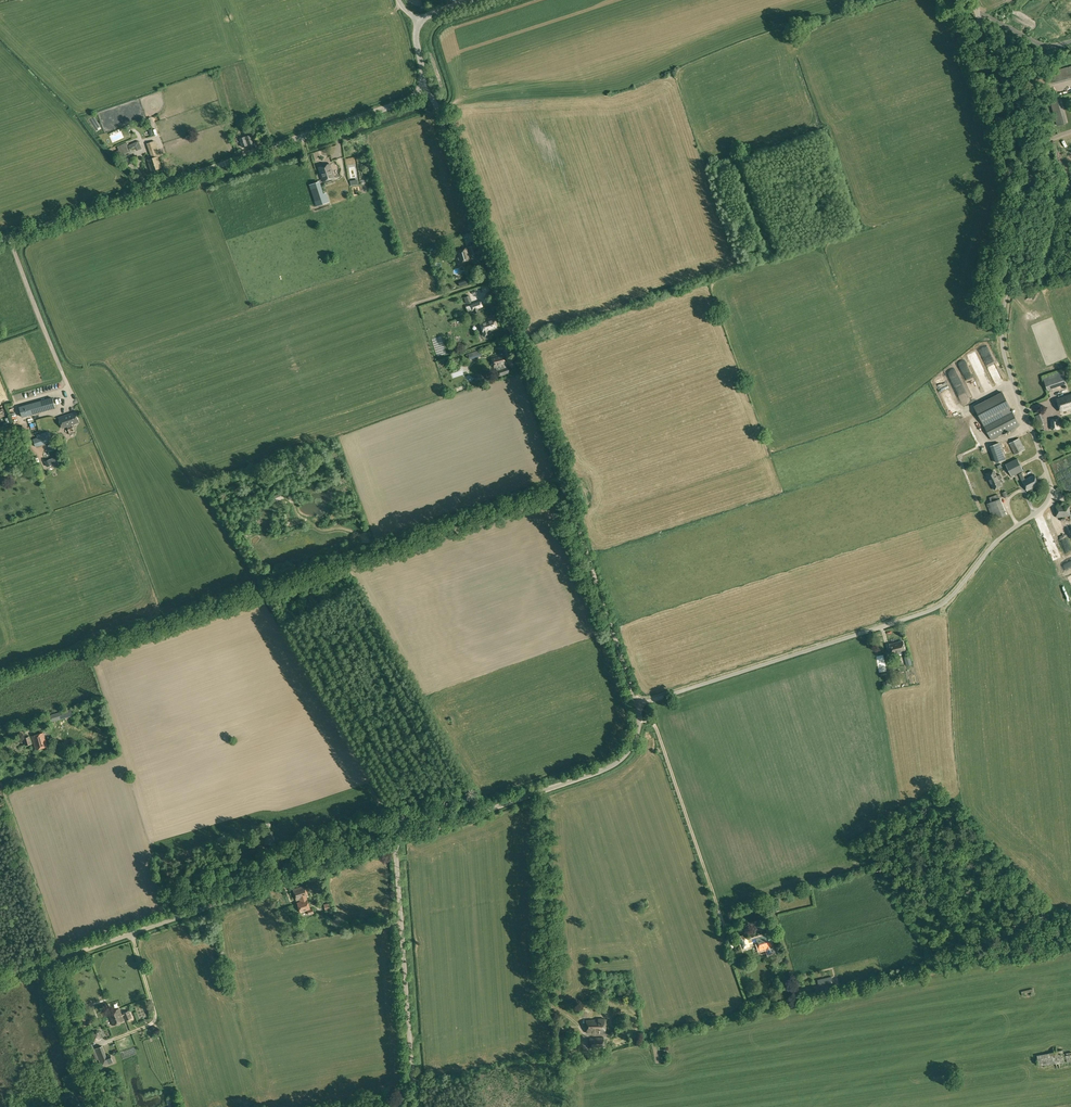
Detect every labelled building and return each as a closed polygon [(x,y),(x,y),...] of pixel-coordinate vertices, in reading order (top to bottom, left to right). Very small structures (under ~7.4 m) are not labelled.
[(1050,81),(1070,75),(1070,66),(1048,73),(1050,81)] [(165,105),(165,103),(165,102),(164,100),(163,98),(162,97),(161,96),(159,95),(157,94),(156,94),(154,95),(153,95),(151,96),(150,97),(149,98),(148,100),(147,102),(147,103),(147,105),(148,107),(149,109),(150,110),(151,111),(153,112),(155,112),(156,112),(157,112),(159,112),(160,111),(162,110),(163,109),(164,107),(165,105)] [(1051,103),(1058,125),(1065,123),(1059,101),(1051,103)] [(240,138),(242,147),(255,143),(252,134),(240,138)] [(128,146),(130,150),(137,147),(138,150),(142,148),(139,141),(128,146)] [(147,144),(152,158),(148,160),(152,170),(161,167),(158,157),(160,156),(155,141),(147,144)] [(116,152),(119,158),(131,153),(130,150),(128,146),(127,143),(117,147),(119,150),(116,152)] [(318,167),(323,181),(335,177),(330,163),(318,167)] [(310,185),(317,206),(328,202),(326,194),(323,195),(318,182),(310,185)] [(468,247),(471,255),(478,253),(475,245),(468,247)] [(455,251),(459,263),(471,259),(468,247),(455,251)] [(472,293),(475,303),(487,300),(484,289),(479,290),(481,295),(475,296),(474,292),(472,293)] [(467,307),(468,312),(473,310),(475,313),(480,312),(478,308),(483,306),(481,302),(467,307)] [(479,322),(485,336),(490,335),(489,332),(498,329),(493,316),(479,322)] [(500,345),(499,342),(487,346),(489,351),(495,349),(495,347),(500,345)] [(983,350),(990,368),(997,365),(990,348),(983,350)] [(468,353),(470,359),(482,355),(480,349),(468,353)] [(491,356),(495,368),(499,367),(499,369),(498,369),(500,376),(510,373),(508,366),(507,366),(507,365),(504,353),(491,356)] [(983,381),(989,379),(978,355),(972,357),(983,381)] [(1043,378),(1047,389),(1065,383),(1061,372),(1043,378)] [(957,406),(948,382),(941,385),(948,405),(952,403),(954,407),(957,406)] [(974,405),(983,424),(1012,409),(1002,391),(974,405)] [(1061,411),(1070,408),(1070,394),(1057,399),(1061,411)] [(33,401),(36,413),(55,408),(52,397),(33,401)] [(36,413),(33,401),(17,406),(20,417),(36,413)] [(983,424),(991,439),(1020,425),(1012,409),(983,424)] [(59,418),(63,427),(67,426),(70,433),(74,431),(72,424),(78,421),(75,413),(69,415),(59,418)] [(1050,419),(1051,429),(1060,428),(1059,418),(1050,419)] [(39,439),(40,444),(51,441),(49,435),(39,439)] [(1015,454),(1026,450),(1022,437),(1010,442),(1015,454)] [(991,446),(997,463),(1006,459),(1000,442),(991,446)] [(1006,465),(1011,476),(1022,470),(1017,459),(1006,465)] [(987,474),(990,481),(1001,476),(1000,474),(997,476),(995,470),(987,474)] [(1034,474),(1025,479),(1022,480),(1027,491),(1040,484),(1034,474)] [(1001,476),(990,481),(994,489),(1002,485),(999,479),(1002,478),(1001,476)] [(1070,516),(1070,512),(1070,504),(1056,505),(1057,517),(1070,516)] [(1060,558),(1048,522),(1043,524),(1042,522),(1041,522),(1054,560),(1060,558)] [(890,644),(893,654),(906,651),(903,640),(890,644)] [(47,716),(49,722),(73,716),(71,709),(47,716)] [(36,720),(37,727),(46,724),(44,717),(36,720)] [(32,736),(36,750),(47,746),(43,732),(32,736)] [(23,738),(25,745),(32,743),(30,736),(23,738)] [(293,889),(296,900),(300,899),(300,901),(297,902),(300,912),(310,909),(307,897),(308,897),(305,886),(293,889)] [(740,938),(743,949),(750,946),(749,944),(757,942),(760,951),(767,948),(768,954),(773,953),(772,947),(768,935),(748,941),(747,936),(740,938)] [(819,982),(821,992),(835,989),(833,979),(819,982)] [(107,1020),(109,1026),(124,1021),(120,1009),(108,1013),(110,1019),(107,1020)] [(123,1013),(126,1020),(132,1018),(129,1011),(123,1013)] [(586,1020),(587,1033),(599,1033),(605,1033),(605,1015),(600,1015),(600,1019),(598,1019),(586,1020)] [(558,1021),(558,1034),(567,1034),(567,1021),(558,1021)] [(89,1034),(92,1042),(102,1038),(99,1030),(89,1034)] [(558,1035),(558,1049),(567,1048),(567,1034),(558,1035)] [(590,1038),(591,1050),(604,1049),(603,1037),(590,1038)] [(102,1066),(113,1062),(110,1055),(106,1056),(102,1046),(95,1049),(102,1066)]
